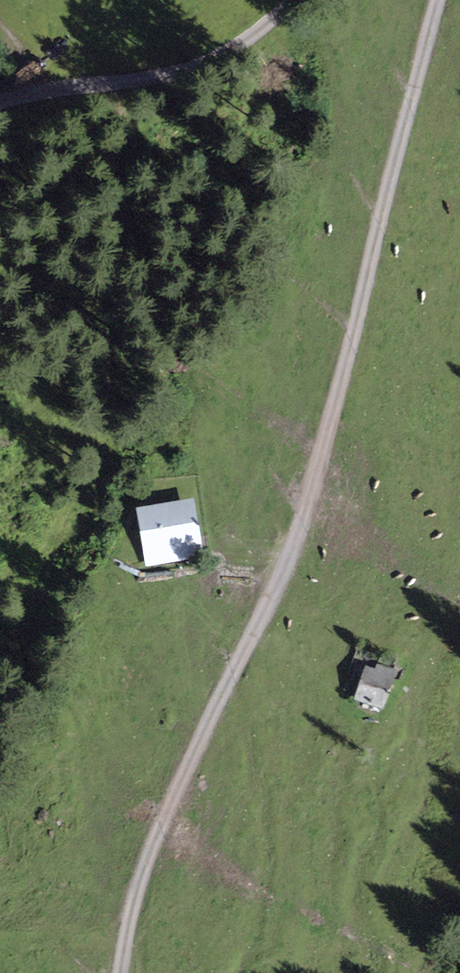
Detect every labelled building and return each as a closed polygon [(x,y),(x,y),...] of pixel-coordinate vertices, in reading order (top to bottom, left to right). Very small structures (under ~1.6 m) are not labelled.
[(199,507),(142,513),(147,560),(204,554),(199,507)] [(400,677),(371,665),(357,698),(387,710),(400,677)]
